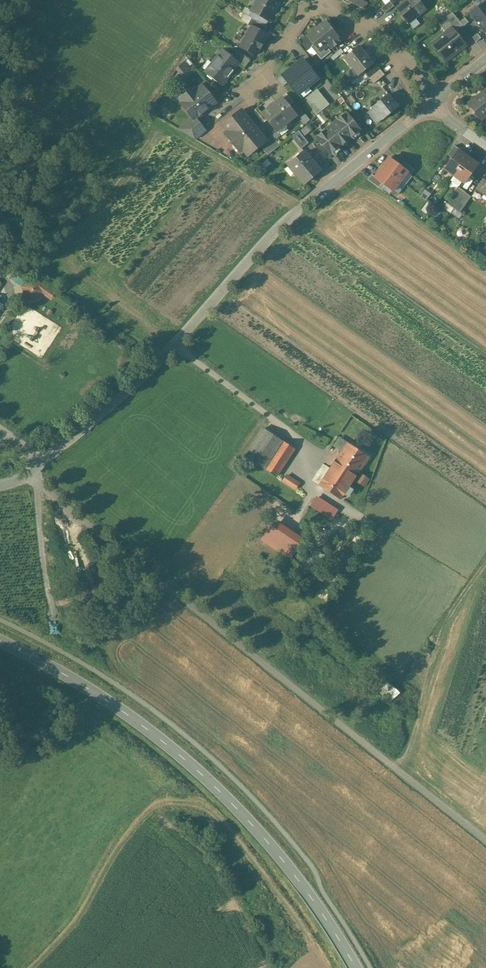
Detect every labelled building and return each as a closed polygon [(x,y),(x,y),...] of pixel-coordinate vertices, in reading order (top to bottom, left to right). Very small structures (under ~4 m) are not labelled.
[(255,3),(257,4),(253,12),(269,20),(280,0),(257,0),(255,3)] [(365,8),(368,2),(364,0),(348,0),(365,8)] [(418,0),(406,0),(395,9),(407,24),(426,9),(418,0)] [(390,1),(380,9),(384,14),(394,6),(390,1)] [(485,1),(470,14),(485,35),(485,1)] [(462,26),(452,12),(440,22),(447,32),(451,28),(454,32),(462,26)] [(267,27),(252,18),(248,25),(251,27),(264,33),(267,27)] [(325,22),(307,37),(314,45),(317,42),(322,49),(325,47),(337,37),(335,34),(338,33),(332,25),(329,27),(325,22)] [(264,33),(251,27),(240,46),(248,50),(248,52),(253,55),(255,54),(256,55),(264,41),(263,41),(266,35),(264,33)] [(454,32),(451,28),(447,32),(440,37),(439,39),(440,41),(442,44),(436,48),(446,61),(465,46),(454,32)] [(343,39),(338,33),(335,34),(337,37),(325,47),(328,51),(329,50),(343,39)] [(325,47),(322,49),(317,42),(314,45),(319,51),(317,53),(316,54),(321,60),(330,52),(329,50),(328,51),(325,47)] [(373,63),(359,46),(343,58),(358,76),(363,71),(373,63)] [(232,58),(222,51),(206,72),(208,73),(207,75),(212,79),(214,78),(222,84),(238,64),(238,63),(232,58)] [(250,60),(237,51),(232,58),(238,63),(238,64),(244,68),(250,60)] [(282,74),(299,95),(320,79),(303,57),(282,74)] [(175,67),(184,79),(194,72),(186,60),(175,67)] [(373,63),(363,71),(369,78),(380,69),(374,62),(373,63)] [(380,69),(369,78),(373,84),(384,75),(380,69)] [(202,85),(180,103),(192,118),(194,120),(195,120),(216,103),(202,85)] [(317,87),(304,98),(317,114),(330,103),(317,87)] [(468,104),(480,120),(485,116),(485,90),(468,104)] [(293,102),(286,93),(281,98),(282,98),(289,106),(293,102)] [(388,94),(372,107),(382,120),(398,107),(388,94)] [(281,98),(262,114),(276,131),(296,115),(289,106),(282,98),(281,98)] [(266,140),(241,110),(222,125),(247,156),(260,146),(266,141),(266,140)] [(346,113),(316,137),(330,155),(342,144),(343,144),(347,141),(360,130),(346,113)] [(192,118),(179,129),(178,129),(195,139),(205,131),(197,121),(196,122),(195,120),(194,120),(192,118)] [(298,130),(291,136),(301,149),(308,143),(298,130)] [(272,135),(266,140),(266,141),(260,146),(267,156),(280,145),(272,135)] [(454,146),(448,155),(452,158),(458,150),(459,151),(460,149),(454,146)] [(452,158),(445,169),(454,176),(469,156),(466,154),(465,155),(459,151),(458,150),(452,158)] [(305,152),(289,164),(296,172),(295,173),(304,183),(320,170),(305,152)] [(469,156),(454,176),(464,183),(478,164),(471,159),(472,158),(469,156)] [(400,166),(389,158),(384,165),(383,164),(381,167),(400,182),(407,172),(400,166)] [(414,170),(403,161),(400,166),(407,172),(411,175),(414,170)] [(400,182),(381,167),(379,169),(380,170),(375,177),(374,177),(382,183),(393,191),(400,182)] [(382,183),(374,177),(375,177),(371,174),(367,180),(379,188),(382,183)] [(476,188),(483,194),(484,193),(485,194),(485,175),(476,188)] [(459,188),(448,204),(453,208),(465,193),(459,188)] [(465,193),(453,208),(459,212),(471,197),(465,193)] [(12,272),(9,277),(21,285),(25,280),(12,272)] [(28,282),(24,288),(26,295),(32,299),(38,297),(42,293),(51,299),(54,293),(35,280),(28,282)] [(263,428),(245,456),(265,469),(283,442),(263,428)] [(347,443),(339,437),(333,446),(342,451),(347,443)] [(283,442),(265,469),(271,473),(276,476),(294,449),(283,442)] [(330,469),(319,485),(340,499),(368,457),(347,443),(342,451),(330,469)] [(300,483),(287,474),(282,482),(295,490),(300,483)] [(369,479),(361,474),(356,481),(363,486),(369,479)] [(336,512),(315,498),(311,504),(332,518),(336,512)] [(262,528),(281,539),(290,523),(271,513),(262,528)] [(266,541),(277,549),(282,541),(271,534),(266,541)] [(359,650),(356,656),(369,661),(371,655),(359,650)] [(378,668),(367,678),(389,701),(399,691),(378,668)]
